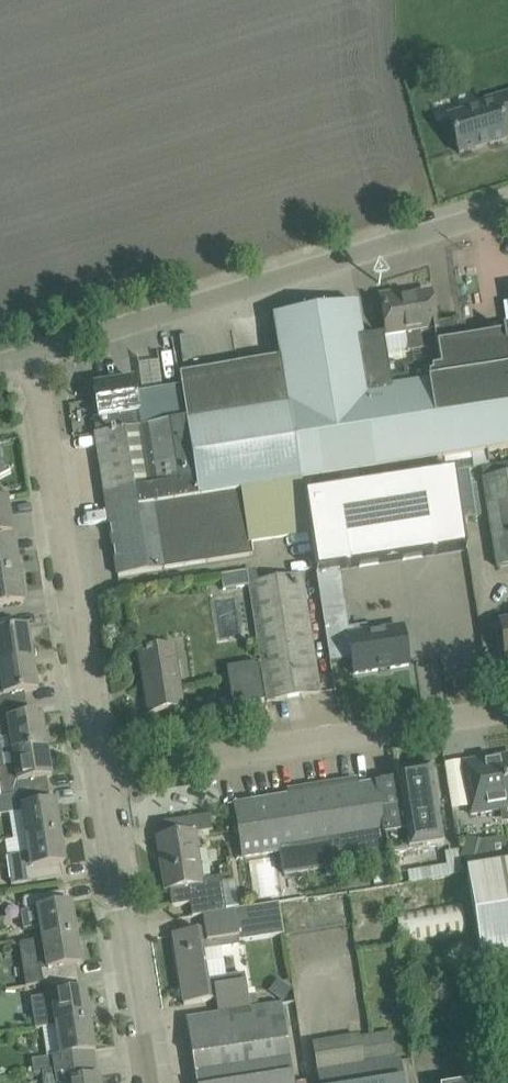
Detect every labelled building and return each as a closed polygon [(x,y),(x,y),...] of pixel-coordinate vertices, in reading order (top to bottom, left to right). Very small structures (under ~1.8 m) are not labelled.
[(482,102),(484,109),(449,120),(459,154),(507,140),(507,137),(506,130),(507,129),(507,94),(482,102)] [(387,336),(383,337),(386,355),(408,351),(408,353),(436,349),(438,348),(438,347),(429,294),(382,301),(387,336)] [(383,337),(383,336),(362,339),(357,305),(273,318),(280,361),(183,375),(185,387),(182,388),(198,498),(300,481),(487,452),(489,466),(507,463),(507,338),(466,345),(471,376),(441,380),(438,363),(431,364),(434,381),(407,385),(405,376),(390,379),(386,355),(383,337)] [(496,333),(495,323),(446,327),(447,338),(496,333)] [(466,343),(438,347),(438,348),(436,349),(438,363),(441,380),(471,376),(466,345),(466,343)] [(141,427),(96,434),(95,434),(118,577),(253,556),(251,542),(309,532),(303,496),(301,481),(198,498),(182,388),(177,360),(161,363),(165,390),(136,395),(138,413),(141,427)] [(404,367),(405,376),(407,385),(434,381),(431,364),(431,363),(404,367)] [(94,419),(96,434),(141,427),(138,413),(136,395),(134,381),(94,387),(99,419),(94,419)] [(507,565),(507,463),(489,466),(483,467),(498,567),(507,565)] [(468,471),(455,474),(462,520),(475,518),(468,471)] [(308,496),(303,496),(309,532),(310,532),(317,574),(467,551),(462,520),(455,474),(454,473),(427,477),(414,479),(377,485),(308,496)] [(12,529),(7,497),(0,498),(0,531),(12,529)] [(14,573),(19,573),(14,542),(10,543),(0,545),(0,575),(14,573)] [(250,587),(249,585),(247,571),(221,575),(223,591),(250,587)] [(2,607),(24,603),(19,573),(14,573),(0,575),(0,607),(2,607)] [(321,693),(318,671),(303,577),(249,585),(250,587),(268,702),(321,693)] [(344,609),(322,613),(327,643),(330,660),(330,664),(352,661),(354,675),(409,666),(406,644),(403,628),(348,636),(344,609)] [(0,620),(0,665),(32,660),(27,628),(14,630),(12,618),(0,620)] [(500,622),(502,639),(506,661),(507,660),(507,620),(500,622)] [(173,647),(139,652),(149,714),(183,708),(173,647)] [(0,665),(0,674),(1,682),(0,682),(0,709),(26,705),(24,693),(37,691),(32,660),(0,665)] [(233,707),(264,702),(258,663),(227,669),(233,707)] [(0,709),(0,755),(46,747),(41,715),(28,718),(26,705),(0,709)] [(1,799),(13,797),(49,791),(47,778),(51,777),(46,747),(0,755),(0,792),(1,799)] [(507,803),(507,758),(497,760),(497,762),(482,764),(481,760),(462,763),(466,785),(471,815),(500,810),(499,805),(507,803)] [(233,837),(236,860),(281,852),(284,875),(388,858),(387,855),(444,846),(431,768),(397,774),(398,780),(357,787),(356,780),(288,791),(289,798),(234,806),(239,836),(233,837)] [(16,814),(16,811),(22,810),(27,839),(60,834),(55,803),(51,804),(49,791),(13,797),(1,799),(0,799),(0,816),(16,814)] [(170,890),(172,907),(190,904),(192,917),(203,916),(226,912),(220,877),(201,881),(194,835),(213,833),(210,817),(182,821),(184,834),(158,838),(166,891),(170,890)] [(60,834),(27,839),(29,853),(7,857),(11,886),(63,878),(60,865),(65,864),(60,834)] [(465,843),(461,858),(483,864),(507,860),(504,839),(483,842),(483,848),(465,843)] [(447,866),(408,871),(409,882),(462,874),(459,850),(445,852),(447,866)] [(507,921),(507,864),(466,870),(475,926),(507,921)] [(25,912),(21,912),(24,930),(40,927),(43,940),(76,935),(71,904),(67,905),(65,892),(23,899),(25,912)] [(216,1000),(219,1015),(251,1009),(245,975),(209,980),(204,950),(241,945),(240,942),(284,935),(279,903),(226,912),(203,916),(205,930),(173,935),(184,1005),(216,1000)] [(402,948),(467,937),(461,903),(397,914),(402,948)] [(475,926),(481,963),(507,959),(507,921),(475,926)] [(76,935),(43,940),(20,943),(26,986),(42,984),(78,978),(76,966),(81,965),(76,935)] [(42,984),(44,998),(32,1000),(36,1030),(56,1027),(90,1021),(85,991),(81,992),(78,978),(42,984)] [(282,1004),(251,1009),(219,1015),(187,1019),(197,1082),(294,1082),(282,1004)] [(61,1055),(52,1056),(32,1060),(35,1075),(41,1074),(93,1066),(91,1052),(95,1052),(90,1021),(56,1027),(61,1055)] [(319,1074),(320,1082),(403,1082),(399,1062),(364,1067),(319,1074)] [(41,1074),(43,1082),(99,1082),(99,1078),(94,1078),(93,1066),(41,1074)]
